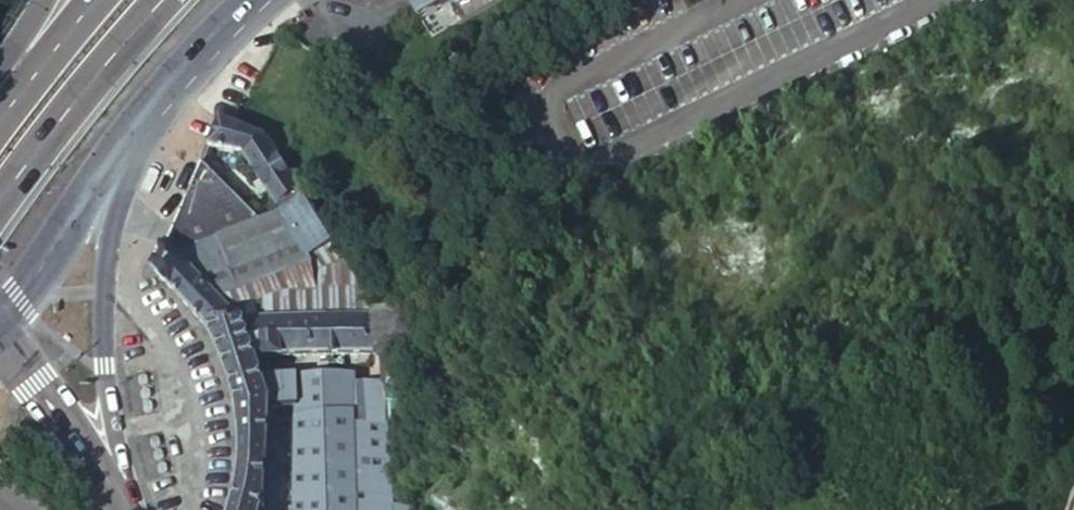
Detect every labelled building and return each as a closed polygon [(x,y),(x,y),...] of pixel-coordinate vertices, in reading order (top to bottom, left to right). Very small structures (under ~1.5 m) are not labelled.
[(428,31),(478,0),(409,0),(428,31)] [(302,193),(267,138),(235,126),(222,120),(217,132),(209,148),(244,156),(278,208),(302,193)] [(209,151),(202,164),(232,177),(238,163),(209,151)] [(181,212),(174,227),(186,239),(201,248),(209,244),(228,236),(257,224),(249,212),(241,202),(233,193),(221,181),(216,175),(213,173),(210,170),(202,165),(181,212)] [(240,323),(372,313),(345,262),(343,258),(340,253),(334,242),(307,198),(285,211),(281,214),(277,215),(257,224),(228,236),(209,244),(212,254),(242,273),(208,288),(240,323)] [(186,239),(174,227),(166,244),(208,288),(242,273),(212,254),(209,244),(201,248),(186,239)] [(203,324),(205,326),(240,323),(208,288),(166,244),(155,271),(181,300),(203,324)] [(412,357),(408,320),(407,311),(372,313),(240,323),(205,326),(209,335),(212,339),(217,350),(225,369),(227,375),(230,379),(262,376),(257,358),(377,351),(378,360),(405,357),(412,357)] [(402,503),(393,503),(386,421),(410,418),(405,357),(378,360),(378,366),(292,374),(293,385),(294,401),(237,412),(241,437),(242,447),(242,456),(241,471),(241,480),(236,502),(233,509),(276,509),(277,506),(278,471),(267,469),(270,426),(295,421),(296,438),(301,509),(403,509),(402,503)] [(230,379),(237,412),(294,401),(293,385),(265,387),(262,376),(230,379)] [(296,438),(281,439),(279,509),(301,509),(296,438)]
